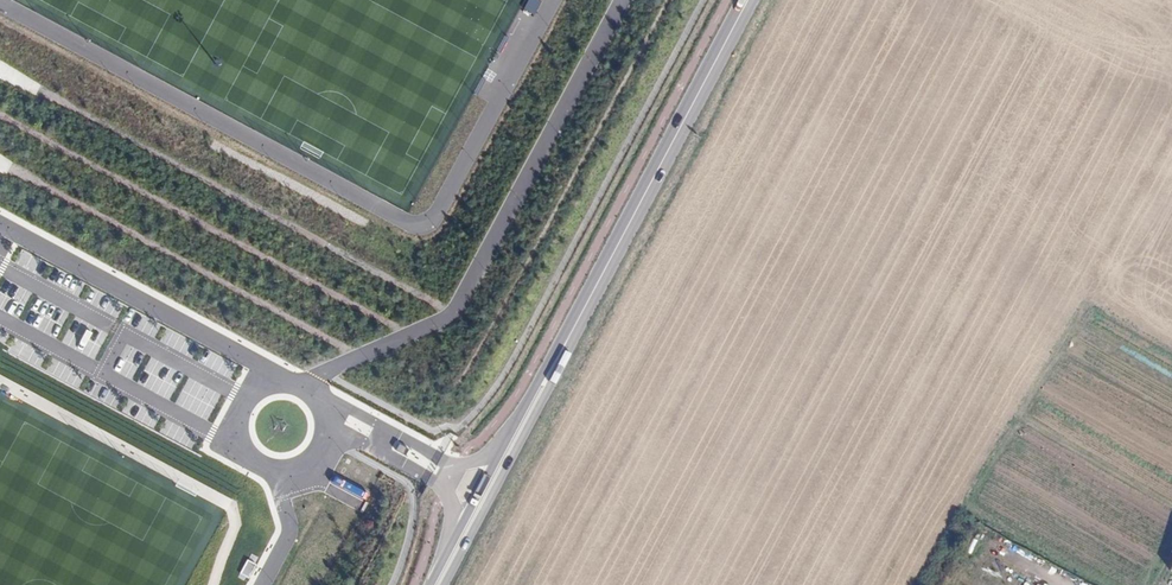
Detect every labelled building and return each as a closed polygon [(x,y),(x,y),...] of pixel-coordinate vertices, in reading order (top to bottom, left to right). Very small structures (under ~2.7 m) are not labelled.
[(278,391),(275,399),(288,404),(291,397),(278,391)] [(248,558),(240,574),(250,578),(257,562),(248,558)] [(1023,580),(1005,569),(998,579),(1008,584),(1019,584),(1023,580)]
